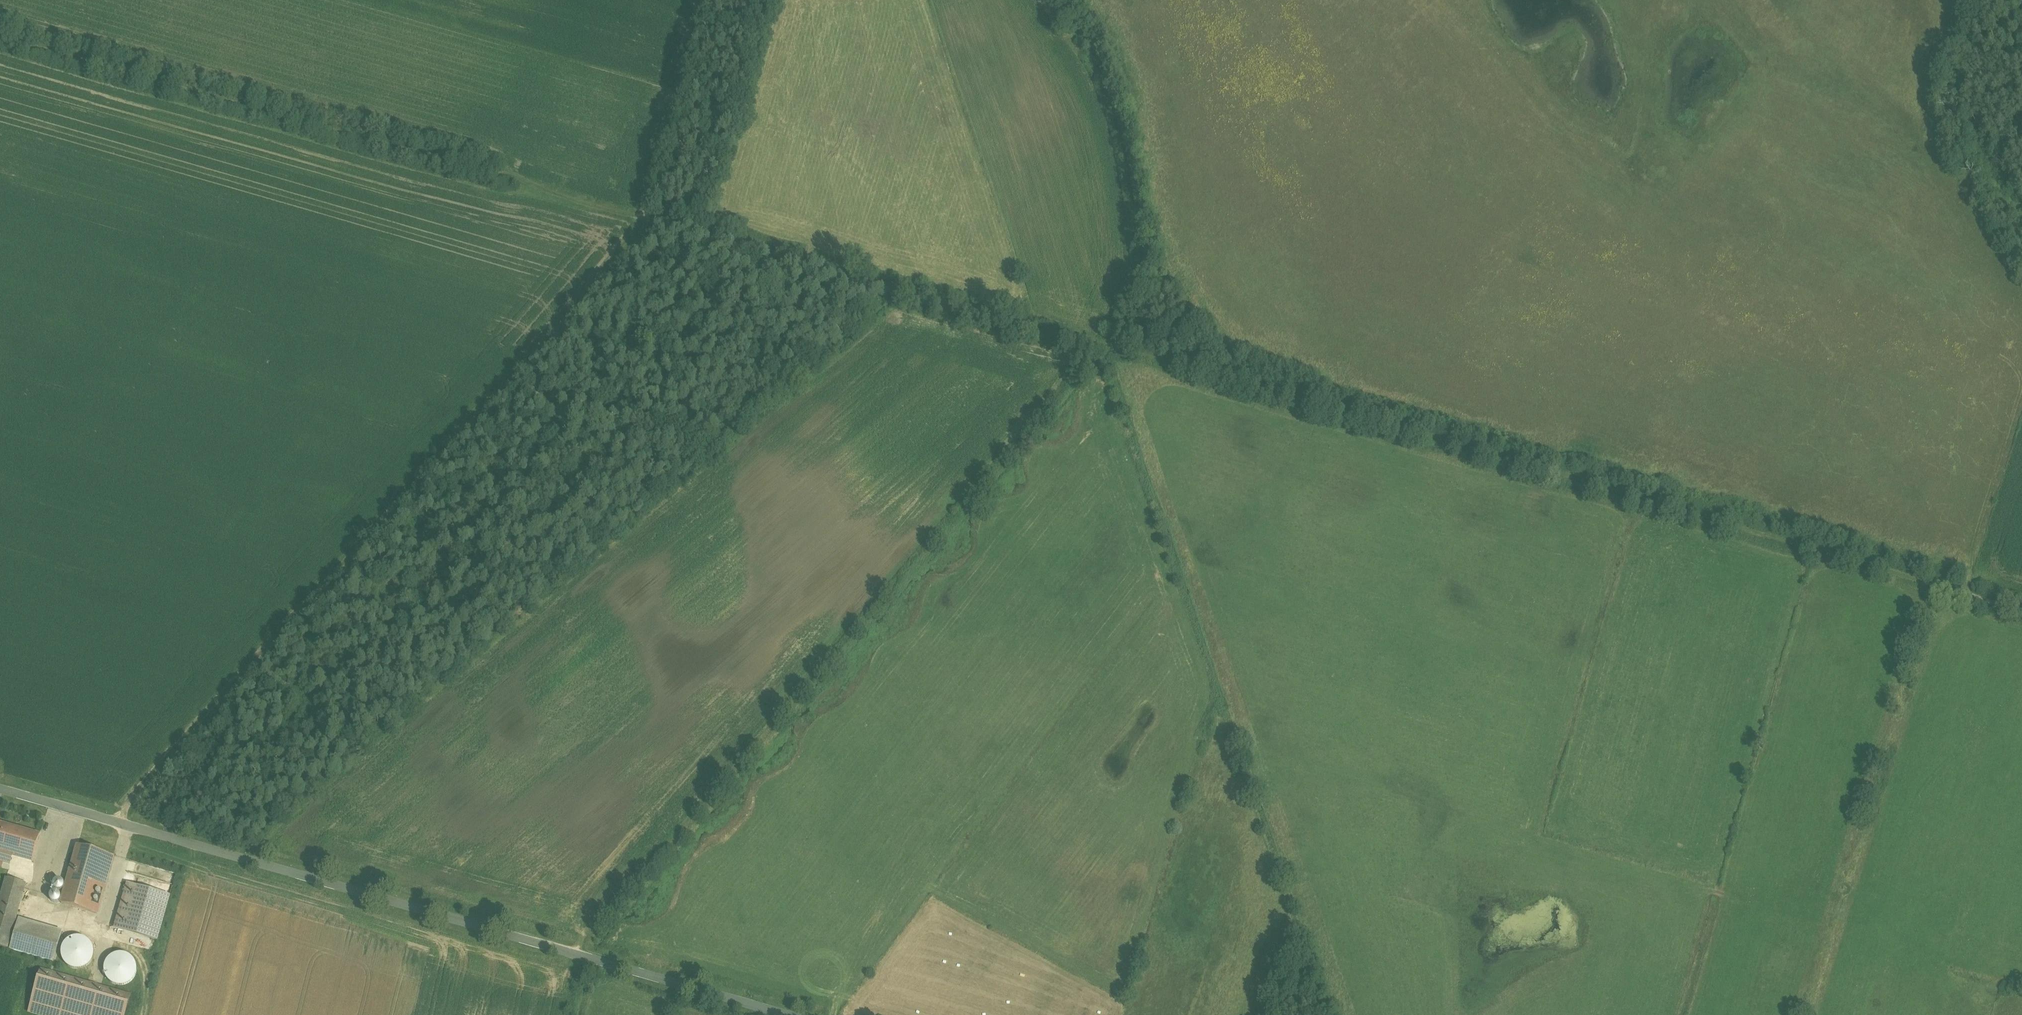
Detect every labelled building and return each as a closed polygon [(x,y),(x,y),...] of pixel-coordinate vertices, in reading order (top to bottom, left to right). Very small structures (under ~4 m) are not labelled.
[(0,823),(0,848),(5,849),(5,853),(33,861),(41,835),(0,823)] [(79,846),(62,903),(91,911),(107,854),(79,846)] [(7,878),(0,903),(0,946),(8,948),(27,884),(7,878)] [(56,903),(63,882),(53,879),(46,900),(56,903)] [(171,896),(128,884),(116,928),(158,940),(171,896)] [(63,932),(20,919),(11,949),(54,962),(63,932)] [(80,937),(78,936),(75,937),(73,937),(71,938),(69,939),(67,941),(66,942),(64,945),(63,947),(62,949),(62,951),(62,953),(62,956),(62,957),(63,959),(64,960),(65,962),(66,964),(68,966),(70,967),(72,968),(74,969),(77,969),(79,969),(82,969),(84,968),(86,968),(88,966),(90,965),(91,963),(93,961),(94,959),(94,957),(95,955),(95,952),(94,949),(94,948),(93,946),(92,944),(90,941),(88,939),(86,938),(83,937),(80,937)] [(112,982),(112,981),(124,981),(124,970),(131,970),(131,954),(104,954),(104,982),(112,982)] [(42,970),(30,1011),(43,1014),(125,1014),(131,995),(42,970)]
